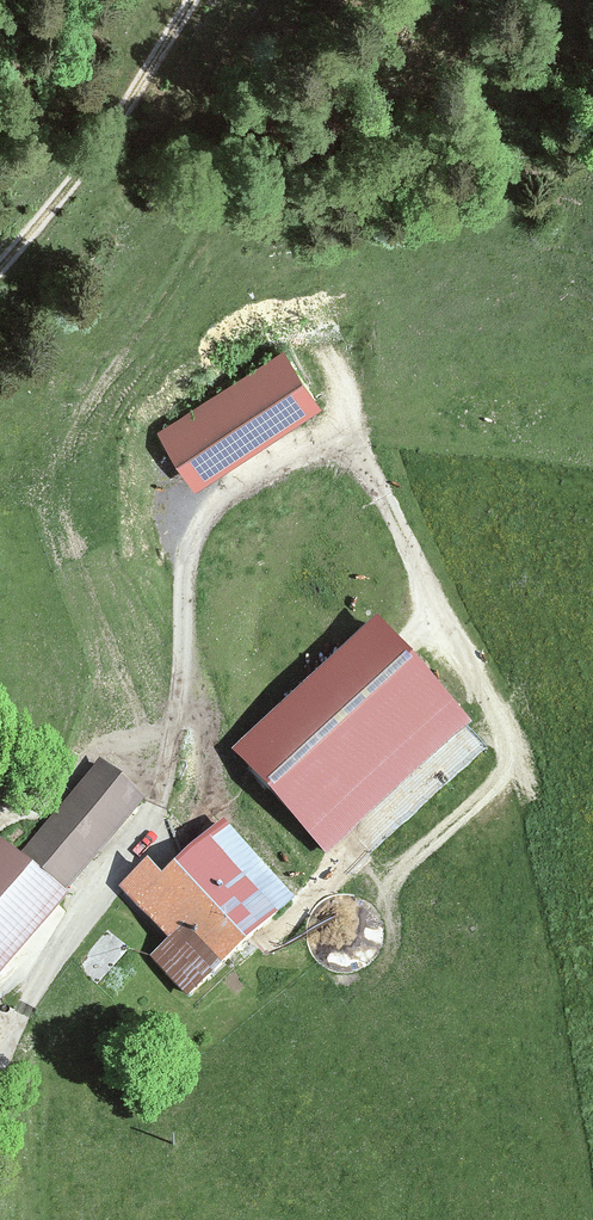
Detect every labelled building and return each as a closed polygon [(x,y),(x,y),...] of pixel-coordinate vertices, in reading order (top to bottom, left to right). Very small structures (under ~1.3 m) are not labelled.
[(286,352),(156,437),(195,496),(325,411),(286,352)] [(235,753),(331,860),(461,725),(381,614),(235,753)] [(0,847),(0,988),(72,906),(67,902),(148,810),(100,768),(19,860),(2,845),(0,847)] [(150,873),(123,898),(211,996),(283,933),(209,850),(165,890),(150,873)]
